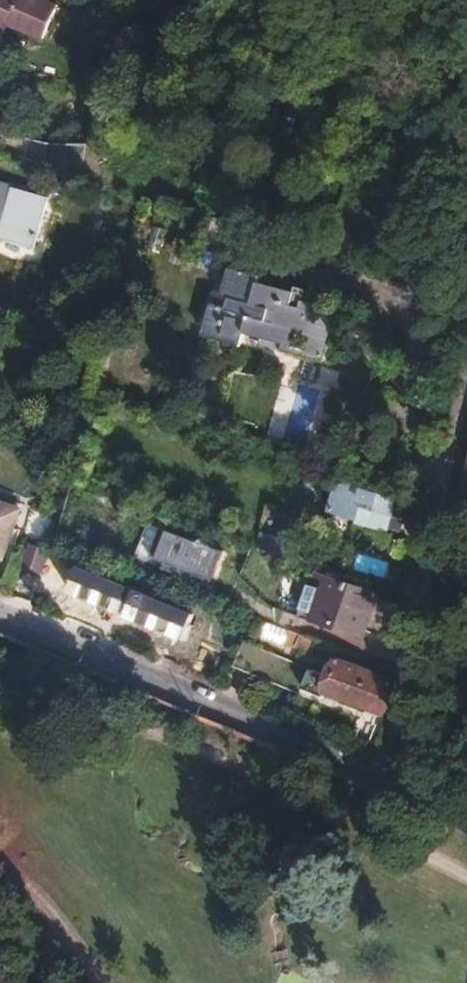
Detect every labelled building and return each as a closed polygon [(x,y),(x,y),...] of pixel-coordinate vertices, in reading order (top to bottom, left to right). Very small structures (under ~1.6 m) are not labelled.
[(35,0),(0,0),(0,37),(4,27),(41,41),(54,7),(35,0)] [(11,191),(0,188),(0,231),(11,191)] [(330,335),(339,307),(298,293),(300,288),(266,276),(268,269),(240,260),(230,289),(236,290),(233,301),(220,297),(210,327),(245,339),(250,326),(293,340),(298,324),(330,335)] [(458,497),(466,499),(466,458),(458,497)] [(386,532),(396,501),(333,482),(321,522),(339,528),(343,515),(357,520),(356,523),(386,532)] [(19,513),(0,507),(0,561),(1,562),(19,513)] [(216,579),(227,546),(171,521),(156,558),(216,579)] [(34,571),(45,549),(23,541),(14,564),(34,571)] [(361,629),(373,592),(342,581),(323,574),(307,620),(352,634),(354,627),(361,629)] [(380,711),(389,683),(332,662),(321,689),(380,711)]
